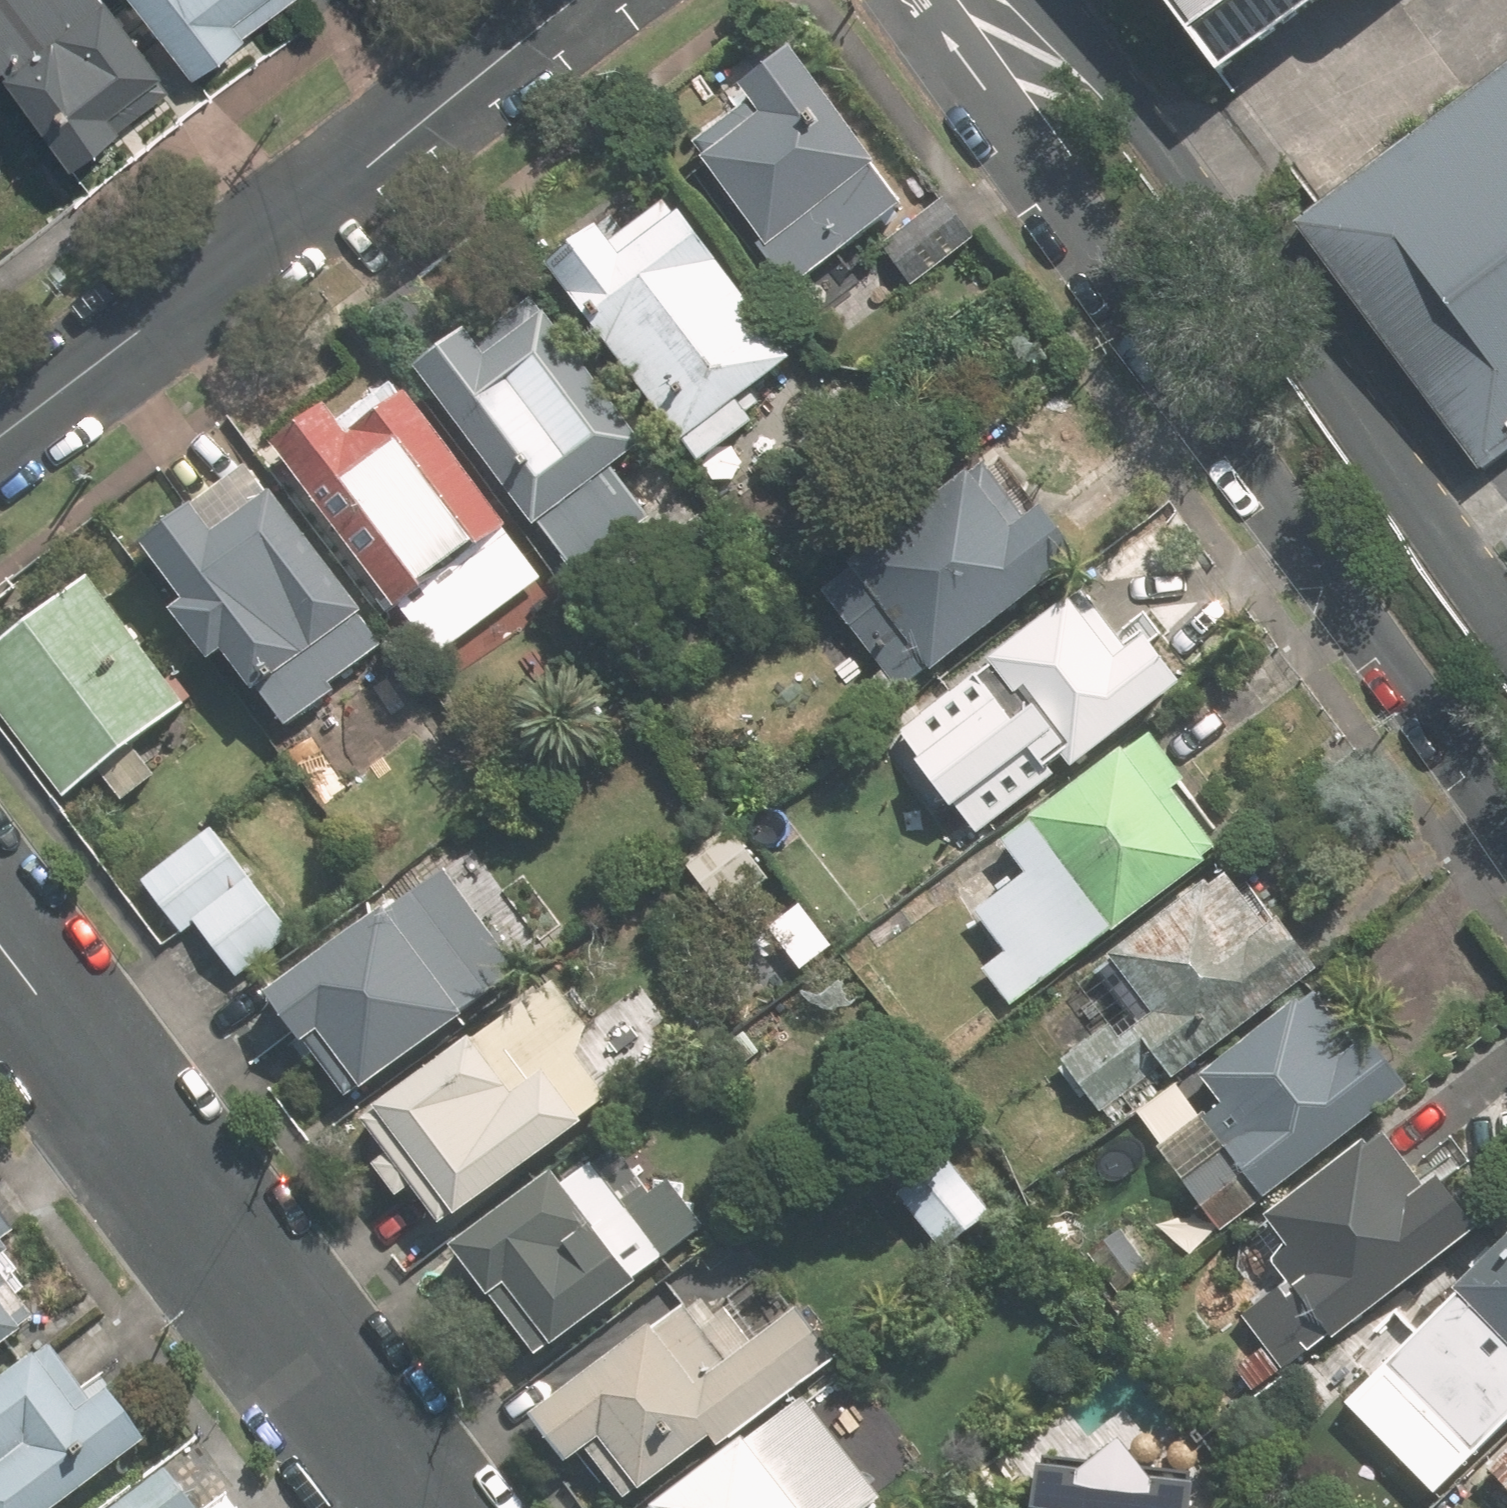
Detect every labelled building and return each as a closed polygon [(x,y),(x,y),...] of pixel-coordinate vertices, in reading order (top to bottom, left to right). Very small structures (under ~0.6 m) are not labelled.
[(122,0),(0,0),(0,48),(16,70),(20,67),(82,152),(180,80),(122,0)] [(202,66),(294,0),(155,0),(202,66)] [(794,281),(926,185),(818,37),(768,73),(777,87),(707,138),(777,235),(767,243),(794,281)] [(1305,207),(1488,450),(1506,436),(1506,57),(1305,207)] [(618,202),(560,240),(707,457),(768,416),(752,393),(807,356),(737,253),(753,242),(709,177),(635,227),(618,202)] [(965,241),(936,200),(865,251),(894,291),(965,241)] [(491,316),(431,359),(583,570),(659,515),(618,459),(648,437),(578,340),(590,331),(555,282),(496,324),(491,316)] [(351,391),(293,433),(450,649),(560,569),(413,367),(360,405),(351,391)] [(908,689),(1104,537),(1067,489),(1046,505),(1001,447),(826,584),(908,689)] [(216,497),(161,540),(201,591),(182,606),(215,647),(227,637),(294,722),(346,681),(340,674),(390,635),(368,606),(376,600),(286,486),(237,524),(216,497)] [(99,565),(0,646),(0,690),(82,790),(110,767),(136,799),(173,768),(148,737),(203,692),(99,565)] [(1001,817),(1202,664),(1166,617),(1129,645),(1087,590),(923,715),(1001,817)] [(1017,1000),(1236,835),(1194,778),(1205,769),(1172,724),(1021,838),(1041,865),(985,906),(1011,940),(986,958),(1017,1000)] [(307,920),(220,816),(148,876),(192,928),(212,912),(255,963),(307,920)] [(741,819),(693,855),(732,906),(779,870),(741,819)] [(1119,1116),(1340,955),(1299,900),(1282,912),(1247,865),(1124,955),(1159,1002),(1124,1028),(1117,1018),(1072,1051),(1119,1116)] [(379,1081),(537,958),(470,873),(441,895),(425,875),(287,982),(321,1026),(331,1019),(379,1081)] [(649,1064),(578,969),(384,1113),(455,1209),(649,1064)] [(1224,1224),(1432,1073),(1400,1030),(1375,1047),(1330,984),(1209,1072),(1228,1098),(1165,1144),(1224,1224)] [(1288,1367),(1498,1211),(1463,1165),(1444,1179),(1400,1120),(1284,1206),(1302,1231),(1279,1248),(1301,1277),(1250,1315),(1288,1367)] [(960,1143),(900,1190),(953,1257),(1012,1211),(960,1143)] [(566,1338),(721,1210),(676,1156),(651,1177),(630,1151),(606,1171),(594,1157),(574,1173),(561,1157),(469,1232),(513,1285),(518,1281),(566,1338)] [(1143,1203),(1093,1246),(1135,1295),(1185,1252),(1143,1203)] [(0,1212),(0,1346),(45,1312),(3,1256),(21,1243),(0,1212)] [(1506,1423),(1506,1240),(1355,1389),(1446,1483),(1506,1423)] [(700,1301),(695,1294),(546,1403),(583,1454),(606,1436),(649,1494),(853,1345),(810,1287),(793,1300),(771,1270),(725,1304),(716,1290),(700,1301)] [(56,1334),(48,1339),(0,1375),(0,1507),(48,1507),(157,1428),(121,1380),(101,1395),(56,1334)] [(817,1388),(652,1507),(880,1507),(896,1496),(817,1388)] [(1105,1434),(1038,1429),(1032,1507),(1214,1507),(1219,1442),(1152,1437),(1130,1413),(1105,1434)] [(1495,1461),(1506,1474),(1506,1450),(1495,1461)] [(118,1507),(219,1507),(177,1456),(144,1483),(132,1468),(104,1491),(118,1507)]
